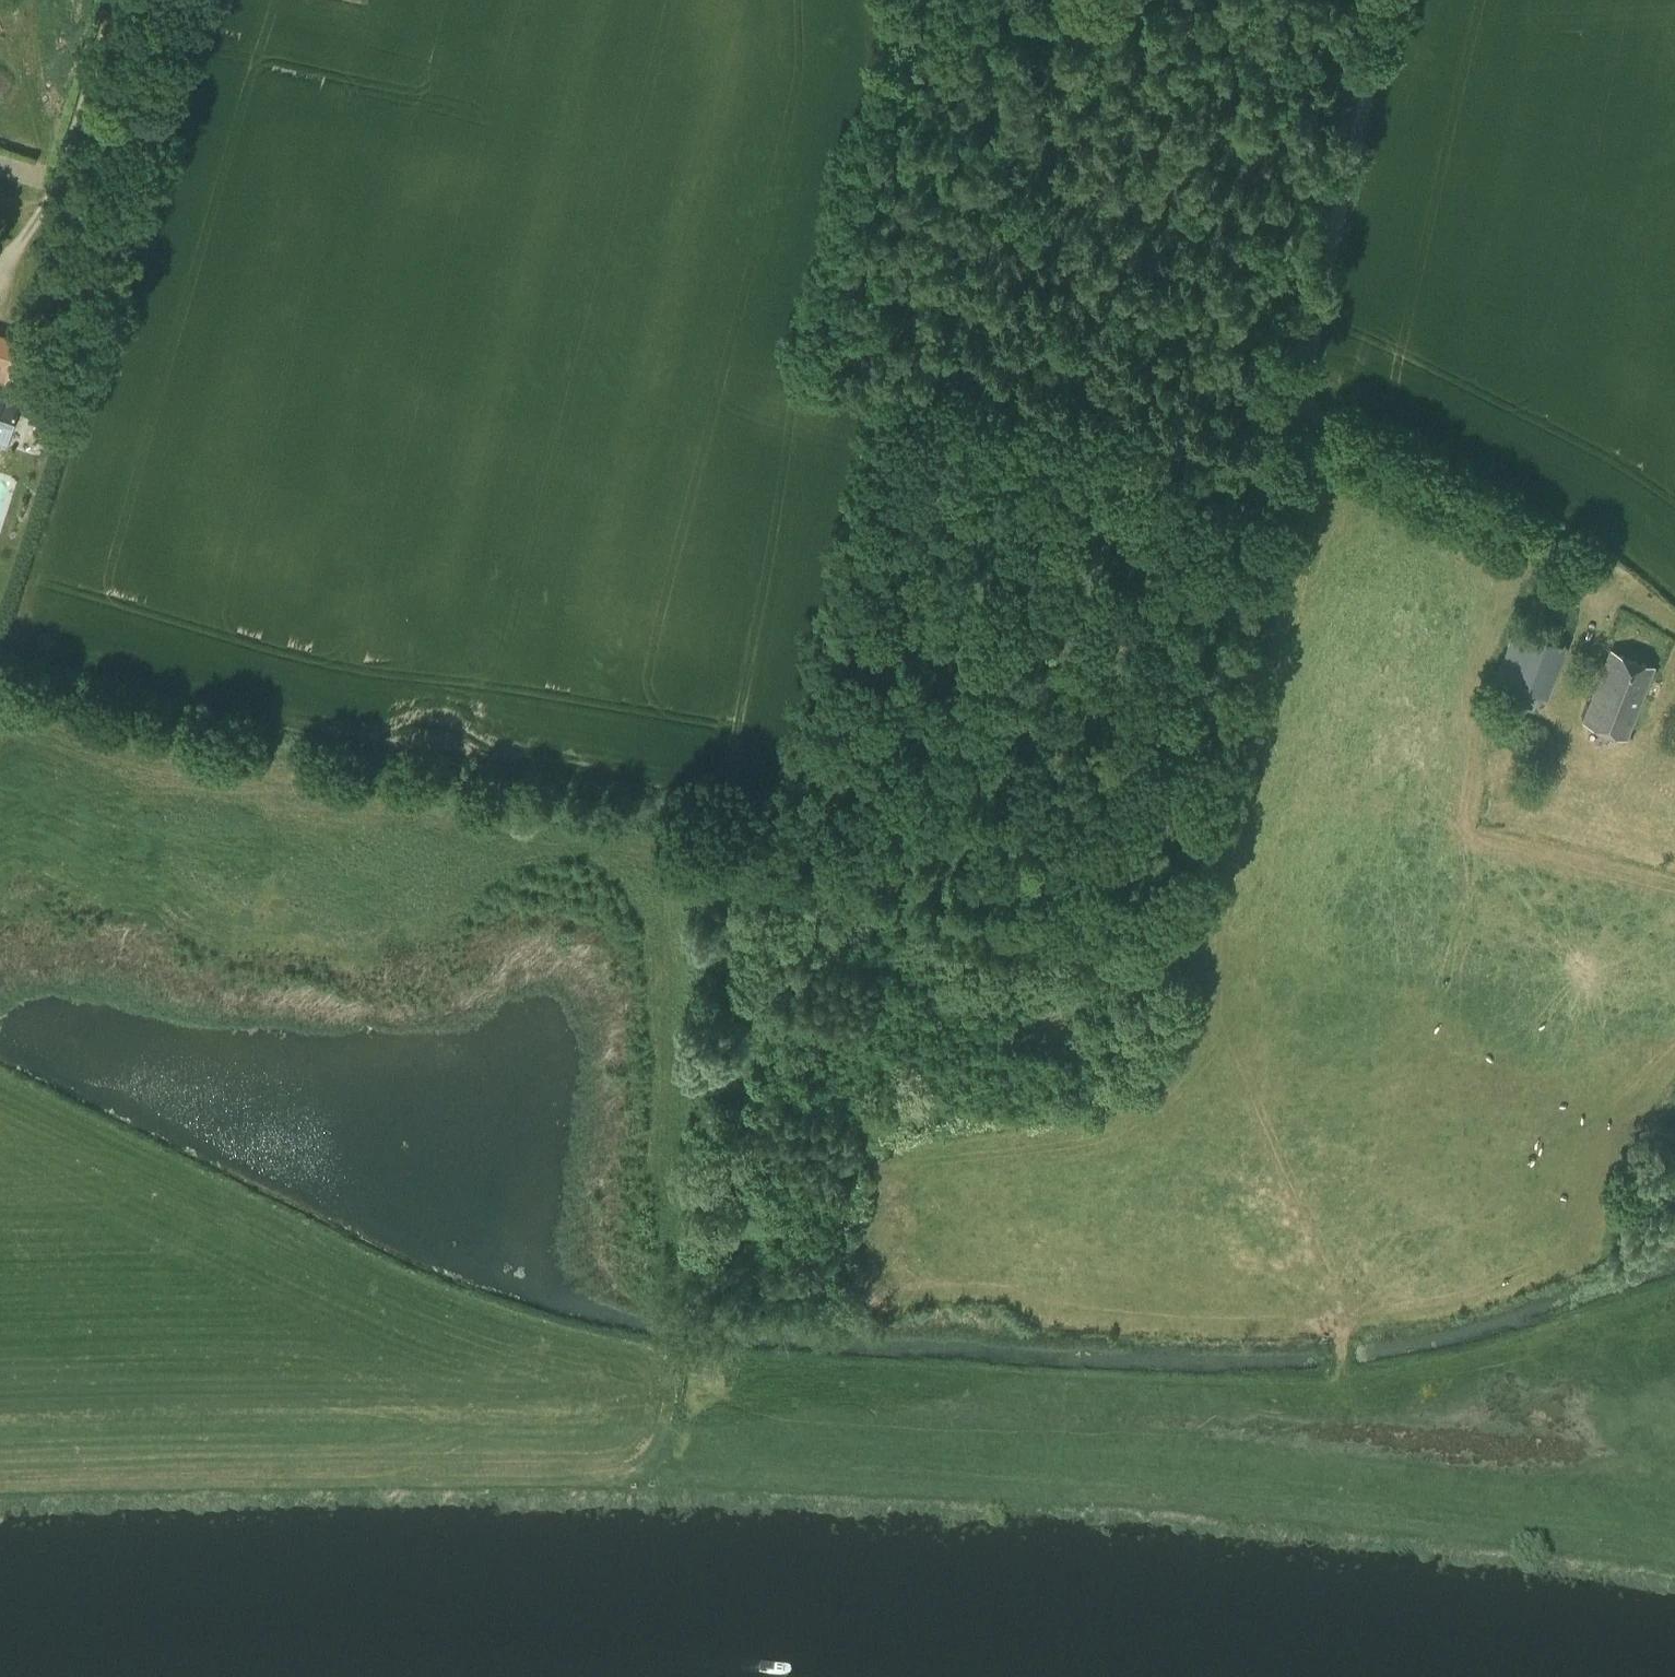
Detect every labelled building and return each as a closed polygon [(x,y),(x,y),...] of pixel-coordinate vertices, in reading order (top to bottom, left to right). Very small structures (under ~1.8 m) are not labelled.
[(19,339),(0,333),(0,381),(5,382),(19,339)] [(20,404),(0,397),(0,438),(7,440),(20,404)] [(1547,693),(1565,645),(1516,626),(1491,691),(1531,707),(1538,689),(1547,693)] [(1626,738),(1653,668),(1611,651),(1584,721),(1626,738)]
